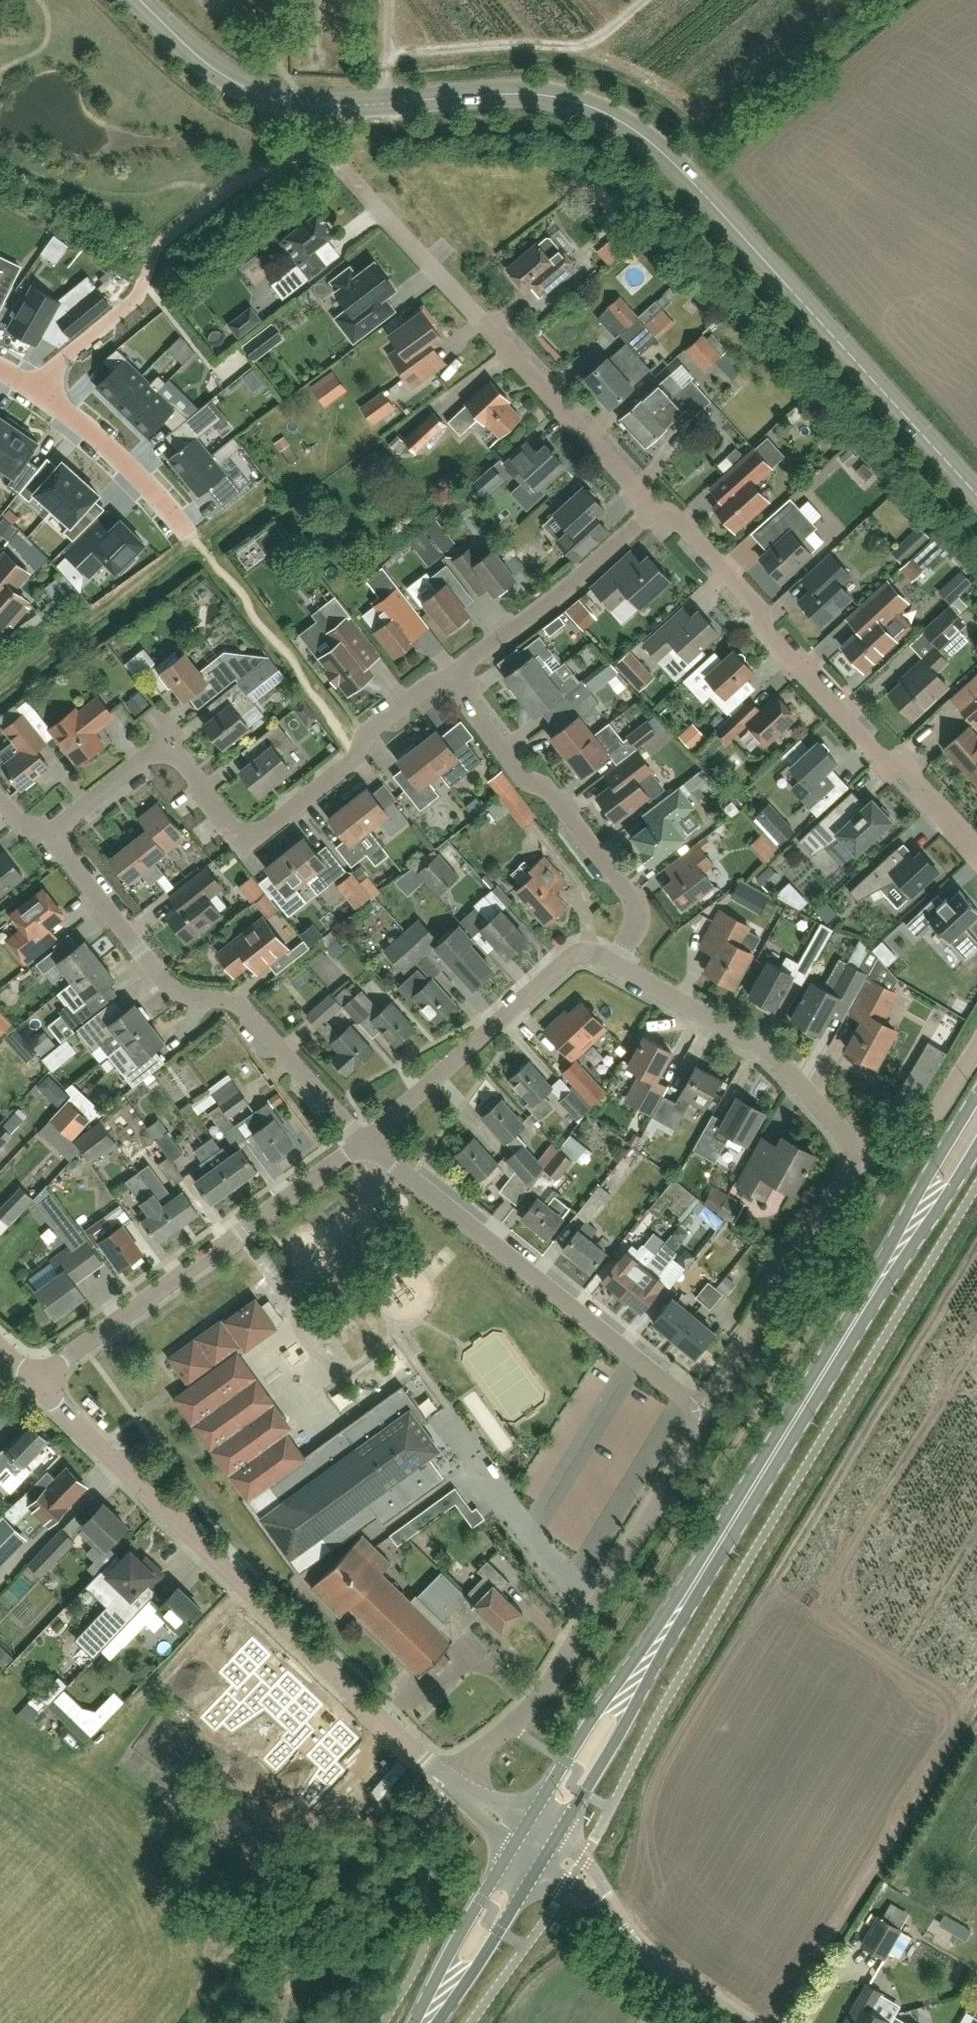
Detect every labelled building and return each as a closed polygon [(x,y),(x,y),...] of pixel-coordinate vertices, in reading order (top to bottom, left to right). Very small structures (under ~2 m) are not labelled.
[(298,265),(271,285),(283,300),(309,280),(326,267),(314,251),(328,240),(335,235),(318,213),(307,221),(305,218),(296,224),(299,227),(285,238),(280,242),(292,258),(298,265)] [(632,221),(598,251),(611,265),(644,235),(632,221)] [(54,235),(43,251),(56,260),(67,244),(54,235)] [(546,238),(507,271),(525,290),(531,285),(542,297),(575,268),(549,238),(546,238)] [(6,296),(20,267),(0,257),(0,293),(6,296)] [(396,310),(386,297),(394,290),(374,263),(356,277),(350,269),(332,282),(338,291),(336,293),(349,309),(336,319),(354,342),(377,324),(396,310)] [(16,316),(9,329),(37,345),(52,317),(58,321),(71,336),(109,304),(96,289),(70,311),(59,305),(60,303),(32,287),(25,300),(21,298),(12,314),(16,316)] [(620,296),(606,308),(607,309),(625,329),(638,317),(620,296)] [(655,302),(638,317),(645,325),(663,310),(655,302)] [(238,338),(263,319),(252,305),(227,323),(238,338)] [(412,387),(435,370),(444,363),(431,345),(441,338),(439,335),(437,336),(433,330),(434,329),(432,325),(435,323),(423,307),(407,319),(409,322),(390,336),(399,349),(390,356),(396,364),(412,387)] [(584,371),(584,375),(587,378),(584,380),(597,394),(638,357),(638,356),(657,339),(645,325),(626,343),(608,360),(607,359),(602,365),(598,361),(595,361),(584,371)] [(280,339),(271,327),(245,345),(254,358),(280,339)] [(703,334),(684,351),(703,373),(714,362),(722,355),(707,339),(703,334)] [(113,371),(97,386),(115,403),(141,376),(125,360),(127,358),(117,349),(103,361),(113,371)] [(638,357),(597,394),(609,408),(632,387),(651,370),(638,357)] [(734,362),(724,373),(732,382),(742,371),(734,362)] [(264,382),(253,368),(243,376),(255,390),(264,382)] [(313,386),(329,405),(350,387),(335,368),(313,386)] [(141,376),(115,403),(131,419),(157,392),(166,383),(158,375),(150,384),(141,376)] [(633,433),(691,380),(682,388),(670,375),(644,400),(643,399),(620,419),(633,433)] [(694,383),(691,380),(633,433),(645,447),(668,426),(667,425),(685,410),(692,418),(710,401),(694,383)] [(490,381),(465,404),(466,405),(447,422),(460,436),(479,418),(485,425),(486,423),(499,437),(520,418),(507,404),(509,402),(490,381)] [(157,392),(131,419),(148,436),(163,420),(173,430),(178,427),(188,418),(175,405),(173,407),(157,392)] [(361,408),(372,423),(393,407),(383,393),(361,408)] [(173,430),(166,436),(178,452),(169,459),(184,478),(212,455),(197,438),(213,425),(222,418),(208,402),(188,418),(178,427),(173,430)] [(402,441),(406,445),(416,456),(447,426),(433,412),(402,441)] [(21,425),(7,417),(5,420),(0,416),(0,456),(21,425)] [(0,456),(0,467),(13,476),(7,486),(18,494),(33,475),(21,467),(33,451),(38,442),(32,438),(34,434),(21,425),(0,456)] [(212,455),(184,478),(199,497),(208,489),(222,506),(241,491),(219,465),(242,446),(234,437),(212,455)] [(708,488),(720,503),(713,509),(734,531),(766,501),(750,485),(780,456),(765,439),(723,479),(721,477),(708,488)] [(527,442),(504,464),(522,485),(532,485),(537,490),(563,465),(545,445),(537,453),(527,442)] [(36,472),(20,493),(29,501),(35,494),(53,510),(81,478),(63,462),(55,471),(46,481),(36,472)] [(504,480),(492,466),(467,488),(480,501),(504,480)] [(81,478),(53,510),(70,525),(64,532),(73,541),(92,523),(82,514),(91,504),(99,495),(81,478)] [(584,488),(554,515),(569,530),(557,541),(573,559),(575,561),(575,560),(593,544),(609,530),(609,529),(598,518),(605,511),(595,500),(595,496),(590,490),(586,490),(584,488)] [(767,553),(760,559),(781,581),(810,554),(824,541),(814,530),(816,528),(812,523),(798,509),(788,499),(765,521),(782,539),(767,553)] [(428,564),(456,544),(439,520),(411,540),(428,564)] [(86,533),(66,553),(85,572),(89,576),(104,560),(115,571),(118,569),(121,571),(134,558),(131,555),(144,543),(122,521),(110,532),(99,521),(86,533)] [(279,522),(258,537),(270,555),(291,540),(279,522)] [(8,542),(22,555),(31,545),(17,532),(8,542)] [(950,552),(936,536),(912,558),(922,569),(928,564),(930,565),(941,555),(944,558),(950,552)] [(454,562),(469,580),(478,593),(487,585),(495,595),(514,580),(492,551),(481,560),(471,548),(454,562)] [(648,557),(642,563),(631,550),(614,565),(616,567),(592,588),(612,610),(628,595),(639,607),(668,580),(648,557)] [(13,625),(27,608),(25,606),(29,602),(16,590),(30,574),(5,552),(0,558),(0,631),(9,621),(13,625)] [(821,625),(851,597),(840,586),(850,576),(831,555),(803,581),(811,590),(799,602),(821,625)] [(900,569),(911,582),(924,570),(922,569),(912,558),(900,569)] [(452,594),(463,586),(446,565),(431,577),(427,572),(407,588),(421,607),(426,603),(447,631),(455,625),(459,627),(465,622),(464,618),(468,615),(463,609),(452,594)] [(382,567),(366,579),(380,597),(373,602),(375,606),(388,622),(375,632),(395,657),(417,640),(414,637),(428,626),(422,618),(401,591),(382,567)] [(67,571),(48,585),(61,604),(80,591),(67,571)] [(961,572),(954,579),(964,590),(972,583),(961,572)] [(906,631),(892,615),(906,603),(887,582),(861,606),(859,605),(844,619),(858,633),(842,648),(863,671),(895,641),(906,631)] [(582,632),(601,617),(593,608),(599,603),(589,591),(565,611),(582,632)] [(334,629),(312,646),(321,658),(330,669),(327,672),(336,683),(339,681),(348,693),(351,691),(355,692),(362,687),(361,683),(372,675),(365,666),(377,657),(347,619),(346,620),(342,614),(346,611),(335,596),(318,609),(334,629)] [(698,612),(693,616),(683,606),(669,618),(671,620),(644,644),(660,662),(670,653),(686,671),(705,654),(701,649),(718,633),(698,612)] [(949,607),(923,631),(938,647),(964,623),(953,611),(949,607)] [(559,616),(543,628),(549,636),(565,624),(559,616)] [(519,697),(548,675),(539,664),(553,654),(539,636),(519,652),(526,661),(505,677),(519,697)] [(146,647),(128,662),(140,676),(158,661),(146,647)] [(935,649),(923,660),(922,661),(924,663),(889,695),(911,719),(946,686),(934,672),(946,661),(935,649)] [(655,678),(645,666),(630,650),(615,664),(630,680),(639,691),(655,678)] [(160,673),(158,675),(169,689),(173,686),(185,700),(206,683),(211,684),(210,693),(213,697),(236,679),(238,682),(270,657),(268,656),(226,651),(200,671),(186,653),(160,673)] [(739,653),(736,654),(733,651),(723,661),(715,652),(684,680),(692,690),(700,683),(711,695),(728,713),(741,701),(732,691),(747,677),(753,672),(743,662),(745,659),(745,656),(744,654),(741,653),(739,653)] [(216,717),(205,726),(222,748),(249,726),(264,715),(255,704),(248,694),(266,680),(279,670),(270,657),(238,682),(224,694),(232,704),(216,717)] [(599,661),(584,671),(589,679),(604,669),(599,661)] [(561,696),(571,708),(591,693),(602,684),(596,676),(585,685),(583,682),(582,680),(581,681),(578,683),(572,674),(564,680),(556,669),(548,675),(519,697),(534,717),(542,711),(561,696)] [(142,690),(127,701),(137,716),(152,704),(142,690)] [(976,722),(976,690),(958,707),(974,725),(976,722)] [(609,723),(604,727),(593,735),(586,725),(599,714),(593,706),(599,702),(591,693),(571,708),(577,717),(558,732),(551,737),(566,757),(610,724),(609,723)] [(761,710),(746,724),(747,725),(765,744),(795,717),(776,696),(761,710)] [(744,728),(747,725),(746,724),(761,710),(750,697),(732,715),(714,732),(726,744),(744,728)] [(50,730),(54,735),(77,765),(103,745),(93,733),(113,717),(98,698),(78,714),(75,710),(51,729),(50,730)] [(17,707),(23,715),(27,720),(37,712),(28,699),(17,707)] [(27,720),(23,715),(8,727),(26,749),(3,767),(20,789),(48,767),(36,751),(45,744),(46,743),(45,743),(27,720)] [(691,746),(706,734),(696,721),(681,733),(691,746)] [(294,744),(287,735),(277,723),(256,741),(265,752),(241,771),(259,794),(290,769),(280,756),(294,744)] [(647,723),(628,737),(636,748),(641,743),(652,735),(654,733),(649,726),(647,723)] [(624,743),(617,733),(610,724),(566,757),(581,776),(624,743)] [(654,733),(652,735),(662,748),(674,739),(664,725),(654,733)] [(969,729),(945,750),(976,785),(976,738),(969,729)] [(439,774),(450,787),(481,762),(466,742),(453,752),(436,730),(417,746),(439,774)] [(836,762),(827,753),(829,748),(824,743),(819,744),(817,742),(790,768),(802,781),(793,789),(817,815),(835,798),(817,780),(830,768),(836,762)] [(428,782),(439,774),(417,746),(398,761),(415,782),(404,791),(420,811),(439,795),(428,782)] [(651,773),(635,752),(614,769),(613,767),(603,775),(612,786),(597,798),(614,821),(645,797),(649,802),(666,789),(652,772),(651,773)] [(504,770),(490,781),(525,828),(539,817),(504,770)] [(347,803),(369,830),(380,822),(390,836),(409,821),(393,802),(384,809),(366,787),(347,803)] [(642,815),(649,824),(632,837),(642,851),(639,853),(648,865),(683,839),(671,823),(691,807),(676,788),(642,815)] [(871,800),(847,821),(834,807),(797,840),(811,854),(836,838),(852,856),(890,820),(888,818),(890,815),(881,805),(879,808),(871,800)] [(147,829),(166,853),(172,861),(180,854),(173,847),(185,837),(158,803),(138,818),(147,829)] [(380,844),(369,830),(347,803),(328,818),(345,840),(336,847),(351,867),(380,844)] [(757,816),(781,841),(792,831),(768,806),(757,816)] [(154,862),(166,853),(147,829),(128,844),(157,880),(167,892),(174,886),(154,862)] [(748,846),(765,864),(781,849),(764,831),(748,846)] [(284,852),(306,880),(317,872),(328,885),(346,871),(330,851),(321,859),(304,837),(284,852)] [(150,886),(157,880),(128,844),(109,860),(128,883),(140,873),(150,886)] [(665,869),(673,880),(664,886),(681,908),(699,895),(702,897),(705,897),(709,896),(711,893),(711,890),(710,887),(712,885),(701,872),(711,864),(697,846),(678,860),(665,869)] [(858,900),(880,889),(893,882),(908,899),(938,871),(921,853),(911,861),(907,856),(905,857),(898,849),(897,848),(850,891),(858,900)] [(434,849),(412,867),(417,873),(416,873),(437,897),(459,877),(438,853),(437,854),(434,849)] [(295,889),(306,880),(284,852),(265,868),(282,889),(273,897),(288,917),(306,902),(295,889)] [(0,857),(0,894),(23,876),(5,853),(0,857)] [(522,885),(517,890),(546,923),(565,906),(553,893),(565,882),(543,858),(532,868),(536,873),(522,885)] [(222,887),(207,868),(171,896),(179,906),(167,916),(186,941),(220,914),(208,899),(222,887)] [(382,890),(370,874),(362,880),(356,872),(339,884),(357,909),(382,890)] [(243,881),(250,901),(266,895),(259,876),(243,881)] [(489,922),(481,929),(507,957),(527,940),(501,912),(507,907),(491,889),(474,905),(489,922)] [(45,891),(13,915),(24,929),(8,942),(25,963),(49,944),(40,932),(63,914),(45,891)] [(965,960),(976,948),(976,941),(964,927),(976,916),(976,909),(960,891),(949,901),(946,898),(943,901),(938,895),(905,925),(916,936),(931,923),(965,960)] [(705,935),(699,947),(715,956),(706,972),(732,987),(751,953),(759,937),(746,930),(748,927),(721,911),(707,936),(705,935)] [(405,930),(426,954),(439,941),(419,918),(405,930)] [(256,973),(287,949),(263,919),(218,955),(234,975),(249,963),(256,973)] [(820,923),(800,960),(812,967),(833,930),(820,923)] [(454,956),(449,961),(473,988),(492,971),(469,944),(472,941),(459,926),(441,942),(454,956)] [(404,974),(426,954),(405,930),(394,940),(389,935),(379,944),(384,949),(383,950),(404,974)] [(867,948),(860,939),(847,963),(839,958),(823,988),(812,982),(791,1019),(807,1028),(805,1033),(814,1038),(819,1034),(819,1035),(830,1015),(843,1022),(855,1000),(868,975),(877,959),(867,948)] [(288,953),(293,960),(309,947),(303,940),(288,953)] [(56,949),(36,964),(36,965),(44,974),(57,963),(72,982),(100,960),(85,941),(79,946),(63,958),(56,949)] [(773,1010),(791,979),(793,974),(792,974),(798,963),(786,957),(780,968),(769,961),(749,997),(758,1001),(757,1006),(768,1012),(772,1009),(773,1010)] [(870,980),(856,1005),(854,1003),(848,1015),(863,1022),(862,1024),(859,1022),(852,1035),(855,1037),(847,1050),(875,1066),(895,1031),(881,1023),(885,1016),(879,1013),(891,992),(898,979),(898,978),(880,958),(868,980),(870,980)] [(67,986),(57,994),(68,1007),(60,1013),(62,1016),(72,1029),(81,1021),(82,1022),(101,1007),(93,997),(108,985),(115,980),(100,960),(72,982),(67,986)] [(418,968),(397,987),(410,1001),(414,998),(422,1008),(420,1010),(428,1019),(430,1016),(435,1022),(455,1004),(433,979),(432,979),(431,980),(429,981),(418,968)] [(355,979),(337,990),(345,1002),(362,992),(355,979)] [(330,993),(305,1016),(318,1030),(343,1007),(330,993)] [(344,1006),(358,1022),(367,1015),(395,1046),(415,1028),(391,1002),(381,1011),(371,1000),(364,1007),(354,997),(344,1006)] [(546,1032),(571,1059),(605,1028),(582,1003),(562,1022),(559,1019),(546,1032)] [(123,1044),(150,1023),(147,1020),(149,1016),(141,1007),(138,1008),(135,1004),(123,1013),(111,1023),(101,1011),(79,1028),(90,1041),(95,1038),(109,1056),(123,1044)] [(12,1025),(0,1012),(0,1036),(12,1025)] [(165,1042),(150,1023),(123,1044),(109,1056),(117,1066),(131,1084),(148,1070),(141,1061),(154,1050),(165,1042)] [(347,1075),(374,1051),(350,1025),(339,1034),(334,1029),(325,1037),(338,1052),(331,1058),(347,1075)] [(37,1047),(57,1072),(80,1053),(69,1039),(60,1046),(51,1035),(37,1047)] [(652,1115),(663,1095),(667,1087),(655,1081),(671,1051),(645,1037),(628,1068),(640,1074),(626,1101),(652,1115)] [(925,1088),(946,1054),(929,1043),(908,1078),(925,1088)] [(607,1093),(575,1059),(561,1073),(592,1106),(607,1093)] [(543,1095),(550,1089),(552,1088),(529,1062),(509,1080),(529,1102),(526,1105),(539,1120),(554,1107),(543,1095)] [(663,1095),(652,1115),(651,1117),(675,1130),(691,1101),(704,1108),(720,1079),(696,1065),(680,1095),(675,1102),(663,1095)] [(60,1105),(71,1093),(48,1073),(37,1085),(60,1105)] [(234,1115),(244,1108),(249,1104),(249,1103),(231,1079),(211,1093),(220,1105),(229,1118),(233,1116),(234,1115)] [(198,1114),(216,1101),(209,1092),(191,1105),(198,1114)] [(566,1106),(578,1118),(589,1109),(574,1093),(563,1102),(566,1106)] [(738,1098),(724,1122),(716,1136),(704,1130),(692,1150),(715,1163),(725,1144),(740,1152),(745,1143),(746,1144),(764,1112),(738,1098)] [(72,1140),(89,1120),(67,1100),(50,1120),(68,1137),(72,1140)] [(526,1144),(516,1133),(524,1125),(501,1100),(499,1102),(493,1100),(483,1109),(485,1115),(481,1118),(504,1143),(506,1142),(515,1152),(506,1160),(526,1182),(542,1168),(544,1166),(525,1145),(526,1144)] [(235,1126),(245,1140),(246,1142),(255,1135),(273,1159),(293,1145),(284,1132),(287,1130),(268,1103),(257,1111),(250,1116),(244,1120),(239,1124),(235,1126)] [(219,1105),(209,1113),(224,1134),(235,1126),(229,1118),(220,1105),(219,1105)] [(13,1135),(11,1133),(24,1119),(16,1111),(0,1127),(0,1149),(13,1135)] [(159,1119),(147,1128),(167,1157),(168,1157),(172,1162),(183,1153),(159,1119)] [(116,1144),(108,1132),(109,1132),(102,1121),(100,1123),(99,1122),(74,1140),(77,1144),(81,1150),(91,1163),(116,1144)] [(570,1135),(543,1169),(557,1181),(572,1162),(573,1163),(574,1162),(575,1162),(586,1148),(570,1135)] [(72,1159),(81,1150),(77,1144),(72,1140),(68,1137),(59,1146),(72,1159)] [(763,1138),(737,1185),(763,1200),(773,1182),(792,1193),(814,1154),(783,1137),(778,1146),(763,1138)] [(257,1171),(240,1148),(236,1151),(229,1156),(223,1147),(220,1149),(212,1138),(203,1144),(234,1187),(257,1171)] [(454,1156),(477,1182),(477,1181),(483,1188),(493,1179),(487,1173),(497,1164),(474,1138),(454,1156)] [(212,1203),(234,1187),(203,1144),(194,1151),(202,1162),(199,1164),(206,1173),(196,1181),(212,1203)] [(168,1157),(167,1157),(158,1164),(173,1186),(184,1179),(172,1162),(168,1157)] [(516,1205),(529,1187),(502,1158),(497,1163),(503,1170),(509,1178),(499,1192),(516,1205)] [(139,1173),(178,1228),(198,1213),(182,1192),(172,1199),(165,1191),(164,1191),(147,1167),(139,1173)] [(170,1234),(178,1228),(139,1173),(126,1183),(150,1215),(142,1220),(158,1242),(159,1242),(160,1244),(164,1245),(171,1240),(171,1236),(170,1234)] [(673,1179),(657,1198),(666,1206),(680,1217),(696,1197),(673,1179)] [(600,1185),(576,1215),(585,1222),(586,1221),(587,1222),(603,1202),(610,1193),(600,1185)] [(522,1217),(547,1237),(570,1208),(555,1196),(557,1193),(548,1186),(538,1199),(537,1198),(522,1217)] [(718,1211),(727,1194),(714,1186),(704,1204),(718,1211)] [(10,1224),(34,1199),(23,1188),(0,1212),(0,1214),(10,1224)] [(55,1226),(68,1216),(51,1195),(39,1204),(55,1226)] [(142,1254),(122,1225),(114,1231),(104,1217),(85,1231),(96,1246),(101,1242),(120,1270),(142,1254)] [(578,1230),(563,1250),(590,1271),(605,1252),(590,1239),(597,1230),(587,1222),(586,1221),(585,1222),(578,1230)] [(621,1296),(663,1243),(670,1234),(663,1228),(647,1248),(642,1244),(632,1257),(626,1252),(603,1281),(621,1296)] [(74,1283),(88,1273),(103,1263),(86,1240),(72,1250),(70,1248),(50,1262),(51,1264),(60,1275),(36,1292),(55,1317),(84,1296),(74,1283)] [(686,1269),(672,1257),(676,1253),(663,1243),(621,1296),(641,1311),(664,1283),(670,1288),(686,1269)] [(703,1304),(716,1288),(708,1282),(696,1297),(683,1286),(653,1322),(674,1339),(693,1316),(703,1304)] [(716,1288),(703,1304),(710,1310),(723,1294),(716,1288)] [(224,1318),(169,1357),(184,1378),(189,1384),(190,1386),(175,1398),(248,1500),(268,1485),(272,1490),(260,1499),(269,1511),(261,1517),(300,1572),(332,1550),(377,1517),(384,1526),(445,1481),(443,1478),(429,1458),(440,1450),(422,1425),(428,1421),(427,1420),(403,1386),(349,1425),(306,1456),(283,1423),(289,1419),(270,1393),(269,1394),(239,1353),(245,1348),(246,1350),(278,1327),(277,1327),(262,1306),(257,1298),(255,1299),(226,1320),(224,1318)] [(693,1316),(674,1339),(695,1357),(714,1333),(693,1316)] [(0,1452),(0,1474),(7,1467),(16,1475),(24,1467),(49,1441),(30,1422),(5,1448),(0,1452)] [(56,1479),(48,1471),(25,1493),(34,1502),(30,1506),(44,1521),(49,1525),(63,1511),(68,1507),(67,1506),(86,1487),(67,1468),(56,1479)] [(398,1545),(456,1503),(449,1492),(391,1535),(398,1545)] [(105,1503),(82,1526),(98,1541),(87,1553),(95,1561),(88,1568),(95,1575),(116,1554),(108,1546),(128,1526),(105,1503)] [(476,1509),(473,1511),(465,1517),(473,1528),(479,1524),(484,1520),(476,1509)] [(24,1539),(3,1518),(0,1521),(0,1563),(24,1539)] [(73,1539),(62,1529),(29,1564),(41,1576),(74,1541),(73,1539)] [(452,1642),(440,1630),(411,1602),(382,1573),(391,1564),(363,1535),(311,1587),(340,1616),(349,1606),(420,1676),(433,1663),(440,1670),(448,1662),(440,1655),(452,1642)] [(99,1615),(78,1638),(89,1648),(87,1650),(94,1657),(101,1650),(114,1637),(145,1604),(151,1598),(157,1592),(149,1584),(161,1572),(151,1562),(146,1567),(140,1561),(130,1552),(122,1560),(116,1554),(95,1575),(85,1586),(88,1589),(90,1588),(111,1609),(102,1618),(99,1615)] [(411,1602),(440,1630),(452,1642),(480,1613),(485,1618),(502,1634),(523,1612),(501,1591),(510,1583),(487,1560),(478,1570),(484,1576),(465,1595),(441,1571),(416,1596),(411,1602)] [(145,1604),(114,1637),(123,1646),(124,1647),(146,1624),(155,1632),(168,1619),(180,1631),(201,1610),(178,1587),(160,1606),(154,1613),(145,1604)] [(65,1623),(59,1618),(52,1626),(57,1631),(65,1623)] [(114,1637),(101,1650),(110,1659),(123,1646),(114,1637)] [(253,1638),(223,1669),(240,1686),(234,1692),(243,1702),(258,1687),(260,1684),(251,1676),(271,1655),(253,1638)] [(258,1687),(243,1702),(253,1711),(260,1704),(276,1720),(306,1688),(288,1672),(269,1693),(260,1684),(258,1687)] [(47,1704),(66,1683),(58,1676),(46,1689),(49,1692),(45,1696),(42,1693),(39,1696),(47,1704)] [(306,1688),(276,1720),(292,1735),(286,1742),(295,1751),(312,1734),(303,1726),(323,1705),(306,1688)] [(115,1692),(96,1711),(105,1720),(124,1701),(115,1692)] [(340,1722),(311,1753),(328,1769),(324,1772),(321,1776),(331,1785),(348,1768),(339,1760),(359,1739),(340,1722)] [(885,1960),(891,1950),(903,1930),(901,1928),(905,1921),(909,1913),(891,1902),(886,1910),(882,1918),(877,1915),(859,1945),(885,1960)] [(849,2022),(892,2022),(894,2019),(899,2010),(877,1998),(879,1995),(880,1994),(865,1985),(846,2020),(849,2022)]
